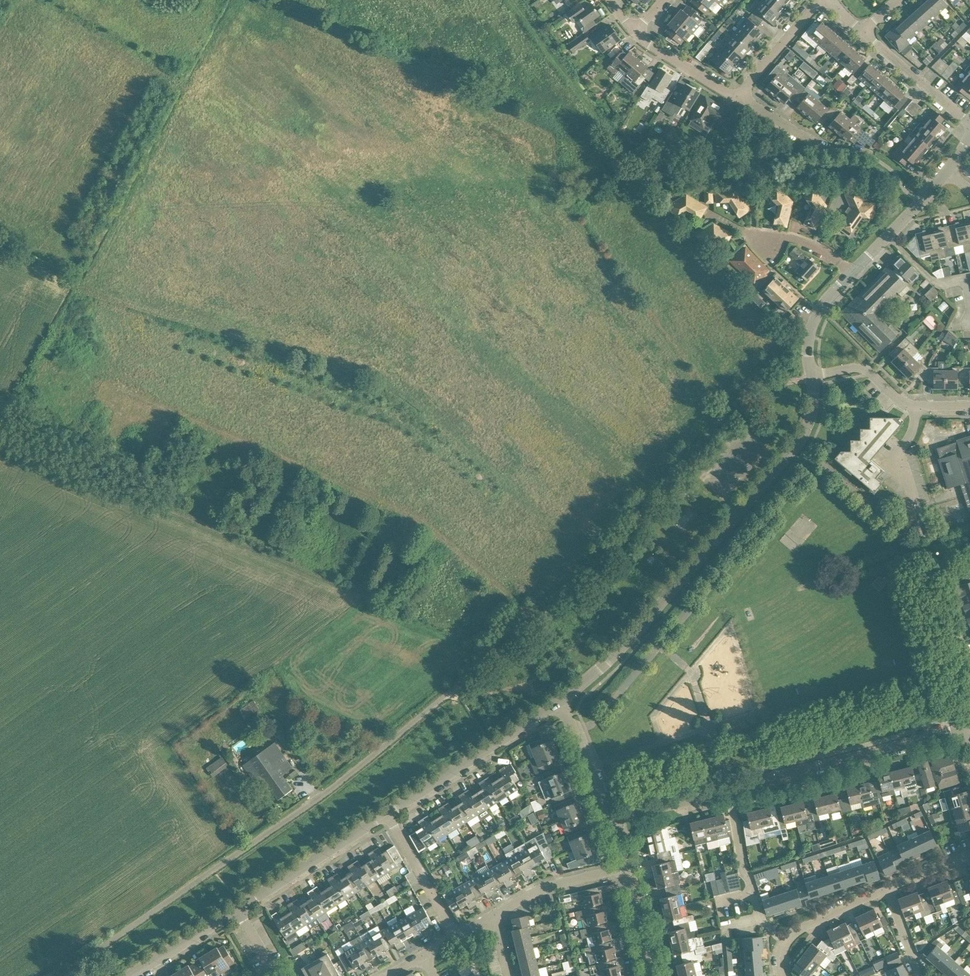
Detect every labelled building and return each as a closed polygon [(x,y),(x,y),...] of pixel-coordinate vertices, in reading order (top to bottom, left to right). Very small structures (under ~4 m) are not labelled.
[(691,2),(706,15),(710,10),(712,11),(719,3),(715,0),(693,0),(691,2)] [(763,1),(778,15),(782,10),(783,11),(787,11),(788,9),(778,0),(764,0),(763,1)] [(788,9),(790,7),(790,4),(789,2),(791,0),(778,0),(788,9)] [(928,0),(920,8),(931,20),(939,13),(928,0)] [(928,0),(939,13),(948,5),(944,1),(943,0),(928,0)] [(763,1),(752,14),(761,22),(765,18),(774,26),(776,24),(776,20),(774,19),(778,15),(763,1)] [(577,6),(566,13),(573,22),(575,21),(584,33),(596,24),(593,20),(600,15),(592,3),(584,9),(580,4),(577,6)] [(682,9),(675,17),(694,33),(700,25),(698,23),(702,18),(688,6),(683,11),(682,9)] [(920,8),(912,15),(923,28),(931,20),(920,8)] [(752,14),(741,27),(756,40),(760,36),(761,37),(765,37),(767,34),(757,27),(761,22),(752,14)] [(912,15),(903,23),(915,35),(923,28),(912,15)] [(668,25),(670,27),(665,32),(680,44),(685,39),(687,41),(694,33),(675,17),(668,25)] [(557,29),(560,26),(556,20),(552,23),(557,29)] [(831,30),(822,22),(806,41),(814,49),(819,43),(831,30)] [(955,30),(959,34),(967,26),(963,22),(955,30)] [(895,27),(894,28),(908,44),(909,43),(908,41),(915,35),(903,23),(896,29),(895,27)] [(598,32),(590,38),(596,47),(598,46),(603,52),(620,40),(610,26),(599,33),(598,32)] [(741,27),(733,35),(752,51),(754,49),(754,46),(752,45),(756,40),(741,27)] [(908,44),(894,28),(886,36),(900,51),(908,44)] [(839,37),(831,30),(819,43),(828,51),(839,37)] [(584,34),(568,45),(573,52),(589,40),(584,34)] [(733,35),(726,44),(742,57),(746,53),(747,54),(750,54),(752,51),(733,35)] [(839,37),(828,51),(836,58),(848,45),(839,37)] [(941,38),(937,43),(943,49),(948,45),(941,38)] [(943,49),(937,43),(936,42),(932,46),(939,53),(943,49)] [(726,44),(719,52),(738,68),(740,66),(739,63),(738,62),(742,57),(726,44)] [(848,45),(836,58),(845,66),(857,52),(848,45)] [(608,53),(614,58),(620,51),(615,46),(608,53)] [(704,47),(696,57),(700,61),(708,51),(704,47)] [(622,50),(609,65),(607,68),(614,74),(617,74),(620,69),(626,74),(639,59),(630,51),(627,54),(622,50)] [(719,52),(718,53),(712,61),(727,74),(731,69),(733,70),(736,70),(738,68),(719,52)] [(789,62),(795,55),(790,52),(785,58),(789,62)] [(857,52),(845,66),(854,73),(866,60),(857,52)] [(923,61),(927,65),(933,59),(929,55),(923,61)] [(808,56),(805,60),(814,67),(817,63),(808,56)] [(940,58),(931,67),(937,71),(945,62),(940,58)] [(648,67),(639,59),(626,74),(621,80),(635,92),(644,80),(640,76),(648,67)] [(945,62),(937,71),(941,75),(947,68),(949,66),(945,62)] [(801,67),(805,71),(809,67),(805,63),(801,67)] [(870,63),(859,77),(867,85),(879,71),(870,63)] [(787,82),(792,76),(777,64),(762,83),(767,87),(769,88),(768,90),(775,96),(786,82),(787,82)] [(947,68),(941,75),(947,80),(953,73),(947,68)] [(649,84),(641,97),(650,102),(654,95),(664,101),(670,90),(665,87),(672,76),(660,69),(650,85),(649,84)] [(879,71),(867,85),(876,92),(888,79),(879,71)] [(955,87),(964,95),(969,90),(969,92),(969,75),(968,74),(964,79),(962,78),(955,87)] [(795,100),(804,89),(805,88),(792,76),(787,82),(786,82),(775,96),(776,97),(774,99),(777,101),(779,99),(784,104),(788,99),(793,103),(795,100)] [(833,87),(836,90),(841,94),(844,90),(847,86),(839,79),(833,87)] [(888,79),(876,92),(885,100),(896,86),(888,79)] [(671,95),(662,109),(665,112),(673,116),(677,109),(679,110),(682,105),(689,109),(699,93),(685,85),(677,98),(671,95)] [(885,100),(894,107),(905,94),(896,86),(885,100)] [(806,87),(805,88),(804,89),(795,100),(800,104),(797,107),(807,115),(818,101),(821,97),(813,91),(811,91),(806,87)] [(701,130),(710,115),(721,122),(728,111),(706,97),(690,123),(701,130)] [(852,103),(860,111),(866,105),(865,104),(863,107),(855,99),(852,103)] [(902,117),(907,111),(909,113),(917,104),(913,100),(904,109),(903,108),(897,115),(901,118),(902,117)] [(818,101),(807,115),(816,123),(823,115),(827,119),(836,108),(831,104),(827,108),(818,101)] [(922,108),(917,104),(909,113),(911,115),(914,117),(922,108)] [(866,105),(860,111),(861,111),(863,109),(871,116),(874,112),(866,105)] [(836,108),(827,119),(832,122),(829,126),(838,134),(850,120),(836,108)] [(929,121),(924,126),(938,138),(946,128),(940,124),(944,119),(934,110),(927,119),(929,121)] [(858,118),(854,114),(850,120),(838,134),(848,141),(849,140),(854,144),(857,141),(864,147),(867,143),(871,147),(874,142),(870,139),(871,137),(855,124),(859,119),(858,118)] [(915,134),(930,147),(938,138),(924,126),(920,123),(912,132),(914,134),(915,134)] [(909,144),(922,156),(930,147),(915,134),(914,134),(911,138),(913,139),(909,144)] [(877,140),(873,144),(878,148),(881,143),(877,140)] [(902,148),(901,149),(895,157),(905,165),(909,161),(914,165),(922,156),(909,144),(904,149),(902,148)] [(779,206),(774,224),(787,227),(793,201),(778,187),(769,196),(779,206)] [(736,188),(715,190),(716,202),(729,202),(740,217),(750,210),(736,188)] [(815,189),(804,196),(812,207),(804,224),(816,229),(827,206),(815,189)] [(850,208),(837,227),(849,235),(862,217),(873,218),(874,208),(874,203),(863,202),(857,189),(845,195),(850,208)] [(705,194),(705,203),(713,202),(713,193),(713,190),(705,191),(705,194)] [(701,218),(707,207),(687,195),(668,205),(675,216),(686,209),(701,218)] [(949,226),(954,247),(963,245),(965,253),(969,252),(969,242),(966,224),(959,225),(959,223),(949,226)] [(714,224),(696,235),(703,246),(715,239),(726,245),(732,234),(714,224)] [(954,247),(949,226),(939,228),(939,230),(933,232),(939,259),(947,257),(946,257),(956,254),(954,247)] [(916,236),(906,247),(913,254),(918,258),(921,258),(920,255),(930,253),(932,261),(939,259),(933,232),(926,233),(926,231),(915,234),(916,236)] [(807,280),(819,267),(796,246),(790,253),(795,258),(802,263),(795,270),(807,280)] [(747,278),(755,287),(767,275),(761,269),(764,266),(746,247),(741,252),(739,251),(730,261),(737,268),(741,264),(751,274),(747,278)] [(890,264),(896,269),(893,271),(902,279),(904,277),(910,283),(920,274),(900,254),(890,264)] [(861,329),(864,332),(871,340),(869,341),(880,352),(897,335),(879,317),(879,308),(904,282),(902,279),(893,271),(888,266),(877,276),(879,278),(861,296),(859,295),(841,313),(859,331),(861,329)] [(948,267),(942,268),(944,277),(951,276),(948,267)] [(940,278),(944,277),(942,268),(937,269),(932,272),(938,278),(940,278)] [(763,290),(771,298),(785,282),(783,280),(781,283),(775,277),(763,290)] [(920,285),(923,289),(929,283),(926,279),(920,285)] [(787,284),(785,282),(771,298),(778,304),(791,291),(785,286),(787,284)] [(927,297),(931,301),(939,293),(933,286),(925,295),(927,297)] [(798,299),(791,291),(778,304),(786,312),(798,299)] [(752,299),(761,308),(766,303),(757,294),(752,299)] [(938,323),(928,314),(922,320),(932,329),(938,323)] [(946,335),(942,340),(954,347),(958,339),(948,331),(946,335)] [(900,369),(912,357),(919,350),(906,338),(892,352),(896,356),(891,361),(900,369)] [(912,357),(900,369),(908,378),(913,373),(922,381),(927,367),(919,359),(917,362),(912,357)] [(927,367),(922,381),(933,381),(933,388),(945,388),(945,370),(939,370),(939,367),(927,367)] [(945,370),(945,388),(957,388),(957,381),(963,381),(963,367),(952,367),(952,370),(945,370)] [(851,439),(851,451),(841,451),(835,458),(874,492),(882,482),(876,477),(882,471),(883,472),(884,471),(871,459),(902,423),(899,420),(901,417),(870,417),(870,428),(860,428),(860,439),(851,439)] [(956,440),(957,442),(937,448),(940,458),(938,459),(948,489),(965,483),(968,494),(966,495),(969,507),(969,435),(956,440)] [(260,708),(254,700),(232,715),(236,719),(242,715),(244,718),(254,711),(255,712),(260,708)] [(529,743),(533,752),(535,757),(556,748),(554,743),(552,743),(549,735),(529,743)] [(250,759),(243,765),(246,770),(250,775),(256,783),(264,778),(278,799),(292,789),(282,774),(292,767),(286,759),(274,742),(250,759)] [(556,748),(535,757),(541,772),(551,767),(561,763),(557,755),(559,755),(556,748)] [(927,761),(918,764),(921,773),(924,786),(925,788),(935,785),(933,781),(938,780),(940,788),(959,782),(953,763),(955,762),(952,753),(945,755),(946,758),(932,762),(933,765),(929,767),(927,761)] [(207,769),(213,776),(228,764),(222,756),(207,769)] [(520,763),(516,765),(522,779),(522,781),(527,779),(520,763)] [(503,776),(498,779),(508,797),(519,790),(515,783),(519,780),(515,772),(516,772),(511,764),(505,768),(504,766),(499,770),(503,776)] [(539,781),(542,790),(569,779),(567,773),(565,774),(562,766),(552,770),(542,774),(544,779),(539,781)] [(912,766),(901,769),(906,791),(924,786),(921,773),(914,775),(912,766)] [(906,791),(901,769),(890,772),(895,791),(900,789),(902,797),(908,796),(906,791)] [(880,780),(874,781),(876,788),(880,803),(882,803),(883,798),(890,796),(890,795),(895,794),(894,791),(895,791),(890,772),(878,775),(880,780)] [(489,776),(484,779),(498,803),(508,797),(498,779),(492,782),(489,776)] [(483,789),(477,792),(488,809),(498,803),(484,779),(479,782),(483,789)] [(569,779),(542,790),(546,800),(552,798),(554,803),(564,798),(573,794),(570,786),(572,786),(569,779)] [(869,782),(858,785),(862,801),(863,807),(880,803),(876,788),(871,789),(869,782)] [(849,797),(843,798),(847,813),(853,811),(851,804),(862,801),(858,785),(846,788),(849,797)] [(943,791),(937,793),(939,799),(945,798),(948,810),(969,803),(969,798),(968,791),(968,790),(962,792),(960,786),(943,791)] [(465,791),(463,793),(478,815),(479,815),(488,809),(477,792),(472,795),(468,789),(465,791)] [(457,805),(468,822),(478,815),(463,793),(459,795),(463,802),(457,805)] [(837,793),(825,795),(829,812),(841,809),(842,814),(847,813),(843,798),(838,800),(837,793)] [(816,805),(810,807),(814,821),(819,820),(818,815),(829,812),(825,795),(814,798),(816,805)] [(555,805),(560,819),(582,810),(579,804),(578,805),(574,797),(555,805)] [(531,800),(534,810),(541,809),(538,799),(531,800)] [(803,801),(792,804),(796,820),(797,826),(807,823),(808,828),(815,826),(814,821),(810,807),(805,808),(803,801)] [(448,802),(443,805),(457,828),(468,822),(457,805),(452,808),(448,802)] [(948,810),(952,821),(955,820),(969,816),(969,803),(948,810)] [(782,814),(777,815),(781,829),(783,840),(789,838),(785,823),(796,820),(792,804),(781,807),(782,814)] [(442,814),(437,818),(447,834),(457,828),(443,805),(438,808),(442,814)] [(910,806),(905,807),(899,809),(900,816),(911,811),(910,806)] [(770,807),(758,810),(764,833),(775,830),(775,831),(781,829),(777,815),(772,817),(770,807)] [(582,810),(560,819),(566,834),(586,825),(583,817),(584,817),(582,810)] [(764,833),(758,810),(747,813),(749,820),(743,821),(747,835),(758,833),(759,839),(765,837),(764,833)] [(528,816),(532,825),(538,821),(533,813),(528,816)] [(724,814),(712,817),(718,839),(729,837),(728,831),(731,830),(729,819),(725,820),(724,814)] [(428,815),(424,817),(438,840),(447,834),(437,818),(432,821),(428,815)] [(955,820),(958,831),(955,833),(957,839),(969,835),(969,816),(955,820)] [(416,831),(410,835),(419,852),(438,840),(424,817),(418,821),(422,827),(416,831)] [(712,817),(701,820),(707,842),(718,839),(712,817)] [(906,818),(899,821),(901,825),(903,831),(911,828),(906,818)] [(502,819),(497,822),(500,827),(505,824),(502,819)] [(685,824),(687,834),(688,838),(693,837),(695,845),(707,842),(701,820),(685,824)] [(875,821),(867,823),(869,830),(877,827),(875,821)] [(660,828),(646,832),(644,832),(647,844),(675,837),(675,836),(672,837),(671,834),(669,835),(667,826),(660,827),(660,828)] [(567,836),(573,850),(594,841),(592,835),(590,836),(587,828),(567,836)] [(930,830),(919,835),(925,849),(934,845),(935,848),(938,847),(930,830)] [(878,831),(871,834),(867,836),(869,840),(880,835),(878,831)] [(533,838),(525,843),(528,848),(537,864),(542,861),(546,868),(550,865),(547,860),(553,857),(546,838),(543,833),(533,838)] [(550,833),(545,835),(548,843),(553,840),(550,833)] [(829,838),(819,841),(819,843),(821,848),(837,843),(834,833),(828,835),(829,838)] [(919,835),(908,840),(916,857),(918,856),(917,853),(925,849),(919,835)] [(675,837),(647,844),(650,855),(657,853),(658,859),(672,855),(679,853),(677,843),(675,837)] [(477,844),(475,845),(476,847),(478,849),(479,849),(488,844),(485,839),(477,844)] [(865,839),(856,842),(858,850),(862,848),(862,847),(868,845),(865,839)] [(908,840),(899,845),(905,859),(912,855),(913,858),(916,857),(908,840)] [(549,843),(551,850),(558,847),(556,841),(549,843)] [(577,859),(567,863),(569,868),(601,861),(595,848),(597,848),(594,841),(573,850),(577,859)] [(525,843),(516,848),(532,876),(536,874),(534,870),(532,870),(531,868),(537,864),(528,848),(525,843)] [(819,843),(811,845),(813,851),(821,848),(819,843)] [(378,847),(373,850),(387,872),(398,866),(397,864),(403,860),(398,851),(394,845),(382,853),(378,847)] [(844,845),(833,849),(834,853),(835,856),(846,852),(846,851),(844,845)] [(898,848),(890,852),(897,868),(901,867),(898,862),(905,859),(899,845),(897,846),(898,848)] [(479,851),(476,846),(467,851),(469,856),(472,860),(475,858),(474,854),(479,851)] [(532,876),(516,848),(506,853),(518,875),(521,873),(525,881),(532,876)] [(387,872),(373,850),(368,853),(372,859),(367,863),(377,879),(387,872)] [(457,857),(460,862),(469,856),(467,851),(466,851),(457,857)] [(878,858),(881,865),(885,874),(897,868),(890,852),(878,858)] [(518,875),(506,853),(505,853),(508,859),(500,863),(512,886),(513,887),(518,885),(515,880),(513,881),(512,879),(518,875)] [(652,865),(655,877),(678,871),(675,859),(674,860),(672,855),(658,859),(659,863),(652,865)] [(761,858),(764,865),(771,863),(768,856),(761,858)] [(358,860),(353,863),(367,885),(377,879),(380,884),(367,863),(362,866),(358,860)] [(447,861),(442,865),(445,870),(451,867),(447,861)] [(875,861),(863,864),(869,881),(880,878),(875,861)] [(352,872),(347,876),(357,892),(367,885),(353,863),(348,866),(352,872)] [(512,886),(500,863),(491,869),(500,885),(505,883),(508,889),(511,887),(512,888),(513,887),(512,886)] [(863,864),(852,868),(857,882),(865,880),(866,882),(869,881),(863,864)] [(486,865),(477,870),(480,875),(481,874),(493,897),(500,894),(496,888),(500,885),(491,869),(489,869),(486,865)] [(766,875),(768,880),(780,877),(777,867),(772,868),(765,871),(766,875)] [(852,868),(840,872),(846,889),(848,888),(847,885),(857,882),(852,868)] [(678,871),(655,877),(658,888),(665,886),(666,892),(680,888),(679,883),(681,882),(678,871)] [(727,877),(725,871),(721,872),(722,878),(716,880),(719,894),(730,891),(727,877)] [(766,875),(765,871),(754,875),(756,880),(757,884),(768,880),(766,875)] [(727,877),(730,891),(741,889),(737,872),(726,875),(727,877)] [(840,872),(829,876),(834,890),(842,887),(843,890),(846,889),(840,872)] [(337,873),(333,876),(347,898),(357,892),(347,876),(341,879),(337,873)] [(480,875),(471,879),(481,896),(486,893),(489,899),(493,897),(481,874),(480,875)] [(332,885),(326,889),(337,905),(338,904),(341,908),(348,904),(345,899),(347,898),(333,876),(328,879),(332,885)] [(829,876),(817,880),(823,896),(826,896),(825,893),(834,890),(829,876)] [(462,880),(461,881),(475,908),(478,906),(474,900),(481,896),(471,879),(464,884),(462,880)] [(711,881),(714,895),(719,894),(716,880),(711,881)] [(817,880),(807,883),(811,897),(820,895),(820,897),(823,896),(817,880)] [(947,880),(937,884),(944,902),(954,898),(956,904),(962,902),(960,897),(958,893),(953,895),(947,880)] [(460,886),(444,895),(453,912),(467,904),(471,910),(475,908),(461,881),(458,883),(460,886)] [(933,901),(928,903),(932,913),(942,909),(940,903),(944,902),(937,884),(928,887),(933,901)] [(604,885),(571,893),(573,902),(584,900),(586,907),(593,905),(603,903),(602,897),(607,895),(608,893),(606,892),(604,885)] [(805,899),(811,897),(807,885),(806,886),(796,889),(802,906),(807,905),(805,899)] [(317,886),(312,889),(327,911),(337,905),(326,889),(321,892),(317,886)] [(661,898),(663,910),(680,906),(685,904),(680,888),(666,892),(667,897),(661,898)] [(327,911),(312,889),(308,892),(311,898),(306,902),(317,918),(320,922),(330,916),(327,911)] [(796,889),(785,893),(790,907),(799,904),(800,907),(802,906),(796,889)] [(917,891),(908,895),(914,913),(920,911),(922,917),(932,913),(928,903),(923,905),(917,891)] [(785,893),(773,896),(779,914),(782,913),(781,910),(790,907),(785,893)] [(908,895),(898,899),(905,917),(914,913),(908,895)] [(392,896),(386,900),(389,904),(394,901),(392,896)] [(773,896),(762,900),(767,915),(776,912),(777,914),(779,914),(773,896)] [(297,899),(292,902),(306,924),(307,924),(310,929),(319,923),(316,918),(317,918),(306,902),(301,905),(297,899)] [(380,910),(389,904),(386,900),(377,905),(380,910)] [(291,911),(286,915),(296,931),(306,924),(292,902),(287,905),(291,911)] [(576,911),(570,913),(570,916),(576,914),(578,920),(582,919),(584,927),(608,921),(606,915),(611,914),(613,911),(610,910),(608,903),(604,904),(576,911)] [(371,915),(380,910),(377,905),(369,910),(371,915)] [(680,906),(663,910),(666,921),(673,919),(674,925),(689,922),(688,921),(694,920),(693,914),(683,917),(680,906)] [(408,916),(420,939),(424,937),(420,931),(433,923),(423,907),(417,911),(416,911),(415,911),(408,916)] [(874,908),(865,913),(873,930),(875,936),(885,931),(883,928),(882,926),(874,908)] [(371,915),(369,910),(360,916),(362,920),(371,915)] [(420,939),(405,911),(407,916),(399,921),(408,938),(413,935),(416,941),(420,939)] [(299,935),(296,931),(286,915),(281,918),(277,912),(272,915),(288,941),(299,935)] [(546,921),(556,918),(555,913),(555,912),(545,915),(546,921)] [(873,930),(865,913),(855,917),(864,935),(873,930)] [(512,919),(515,929),(515,930),(528,927),(528,925),(530,925),(528,915),(512,919)] [(362,920),(360,916),(352,920),(354,925),(355,925),(362,920)] [(345,930),(354,925),(352,920),(342,926),(345,930)] [(399,921),(390,926),(403,949),(406,947),(402,941),(408,938),(399,921)] [(613,921),(580,930),(574,931),(575,935),(581,934),(582,939),(593,936),(595,944),(612,939),(610,933),(616,932),(617,929),(615,928),(613,921)] [(669,932),(671,943),(694,938),(694,937),(696,937),(694,930),(691,931),(689,922),(674,925),(676,930),(669,932)] [(846,922),(836,927),(845,944),(844,944),(847,950),(856,945),(861,942),(860,941),(856,932),(851,934),(846,922)] [(390,926),(381,931),(390,947),(395,945),(399,951),(403,949),(390,926)] [(962,935),(965,931),(959,926),(956,930),(962,935)] [(514,938),(515,941),(531,937),(530,935),(528,927),(515,930),(515,929),(512,930),(514,938)] [(830,938),(823,941),(831,950),(844,944),(845,944),(836,927),(827,931),(830,938)] [(390,947),(381,931),(372,936),(385,959),(388,957),(385,951),(390,947)] [(372,958),(360,936),(352,940),(367,969),(368,970),(373,967),(371,963),(368,963),(367,961),(372,958)] [(385,959),(372,936),(363,941),(372,958),(378,955),(381,961),(385,959)] [(762,936),(744,938),(745,950),(763,948),(762,936)] [(306,942),(309,947),(317,941),(314,937),(306,942)] [(531,937),(515,941),(517,951),(533,947),(531,937)] [(694,938),(671,943),(674,954),(681,953),(682,958),(701,954),(706,953),(704,945),(696,947),(694,938)] [(860,941),(861,942),(866,952),(872,949),(866,938),(860,941)] [(926,938),(914,943),(918,951),(922,949),(928,942),(926,938)] [(934,941),(930,945),(933,948),(924,959),(927,960),(928,958),(935,964),(950,947),(945,943),(944,945),(937,939),(934,941)] [(338,954),(348,972),(360,965),(363,971),(367,969),(352,940),(342,946),(344,951),(338,954)] [(587,957),(588,956),(590,964),(607,960),(617,957),(615,951),(620,950),(622,948),(619,946),(617,940),(585,948),(587,957)] [(812,943),(804,953),(819,964),(826,955),(833,960),(836,957),(831,950),(823,941),(822,940),(817,946),(812,943)] [(722,942),(712,945),(713,951),(722,949),(722,942)] [(213,949),(208,952),(221,973),(230,967),(229,965),(234,962),(234,961),(235,960),(233,956),(231,957),(224,945),(214,951),(213,949)] [(290,950),(293,956),(299,953),(296,947),(290,950)] [(533,947),(517,951),(519,957),(520,962),(536,958),(535,954),(533,947)] [(950,947),(935,964),(942,971),(941,973),(943,974),(954,961),(946,953),(950,948),(950,947)] [(763,951),(763,948),(745,950),(739,950),(741,962),(746,962),(764,960),(761,960),(760,951),(763,951)] [(323,956),(315,960),(321,971),(334,964),(326,949),(321,952),(323,956)] [(897,951),(888,955),(885,957),(889,967),(901,962),(897,951)] [(195,963),(203,975),(216,975),(221,973),(208,952),(203,955),(205,957),(195,963)] [(793,969),(801,975),(802,975),(808,975),(811,973),(812,974),(819,964),(804,953),(797,962),(798,963),(793,969)] [(679,975),(681,975),(701,971),(699,961),(703,960),(701,954),(682,958),(684,963),(677,965),(679,975)] [(536,958),(520,962),(523,972),(538,968),(536,958)] [(621,975),(620,969),(625,968),(626,966),(624,965),(622,958),(612,960),(589,966),(591,975),(602,972),(603,975),(619,975),(621,975)] [(306,975),(313,975),(321,971),(315,960),(307,965),(304,961),(300,964),(306,975)] [(764,960),(746,962),(747,974),(765,972),(762,972),(761,963),(764,963),(764,960)] [(943,974),(944,975),(945,975),(947,974),(949,975),(957,975),(964,969),(954,961),(943,974)] [(180,970),(183,975),(203,975),(195,963),(186,969),(185,967),(180,970)] [(321,971),(323,975),(340,975),(334,964),(321,971)] [(888,975),(905,975),(907,975),(902,964),(886,971),(888,975)] [(865,968),(869,975),(874,973),(871,966),(865,968)]
